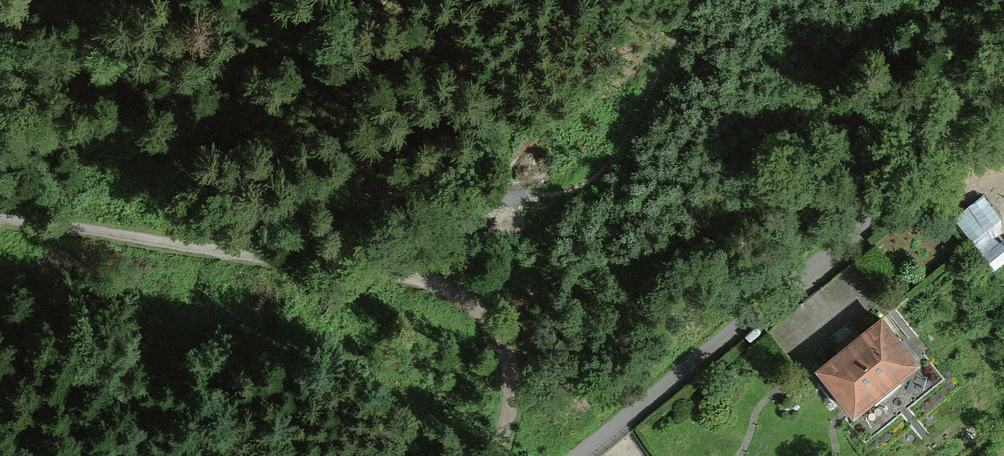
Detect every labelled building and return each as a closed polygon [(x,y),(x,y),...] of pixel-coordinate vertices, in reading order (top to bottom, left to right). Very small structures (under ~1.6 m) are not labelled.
[(986,228),(968,202),(954,212),(972,238),(986,228)] [(854,409),(915,359),(880,317),(819,367),(854,409)]
